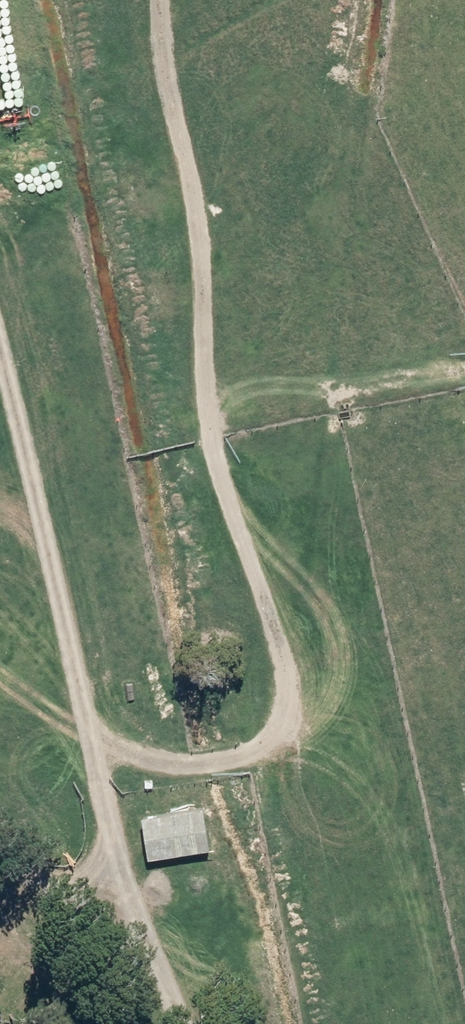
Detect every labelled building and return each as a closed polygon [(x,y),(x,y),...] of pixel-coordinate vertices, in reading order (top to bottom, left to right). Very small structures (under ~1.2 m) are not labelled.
[(148,856),(211,846),(205,804),(142,814),(148,856)]
